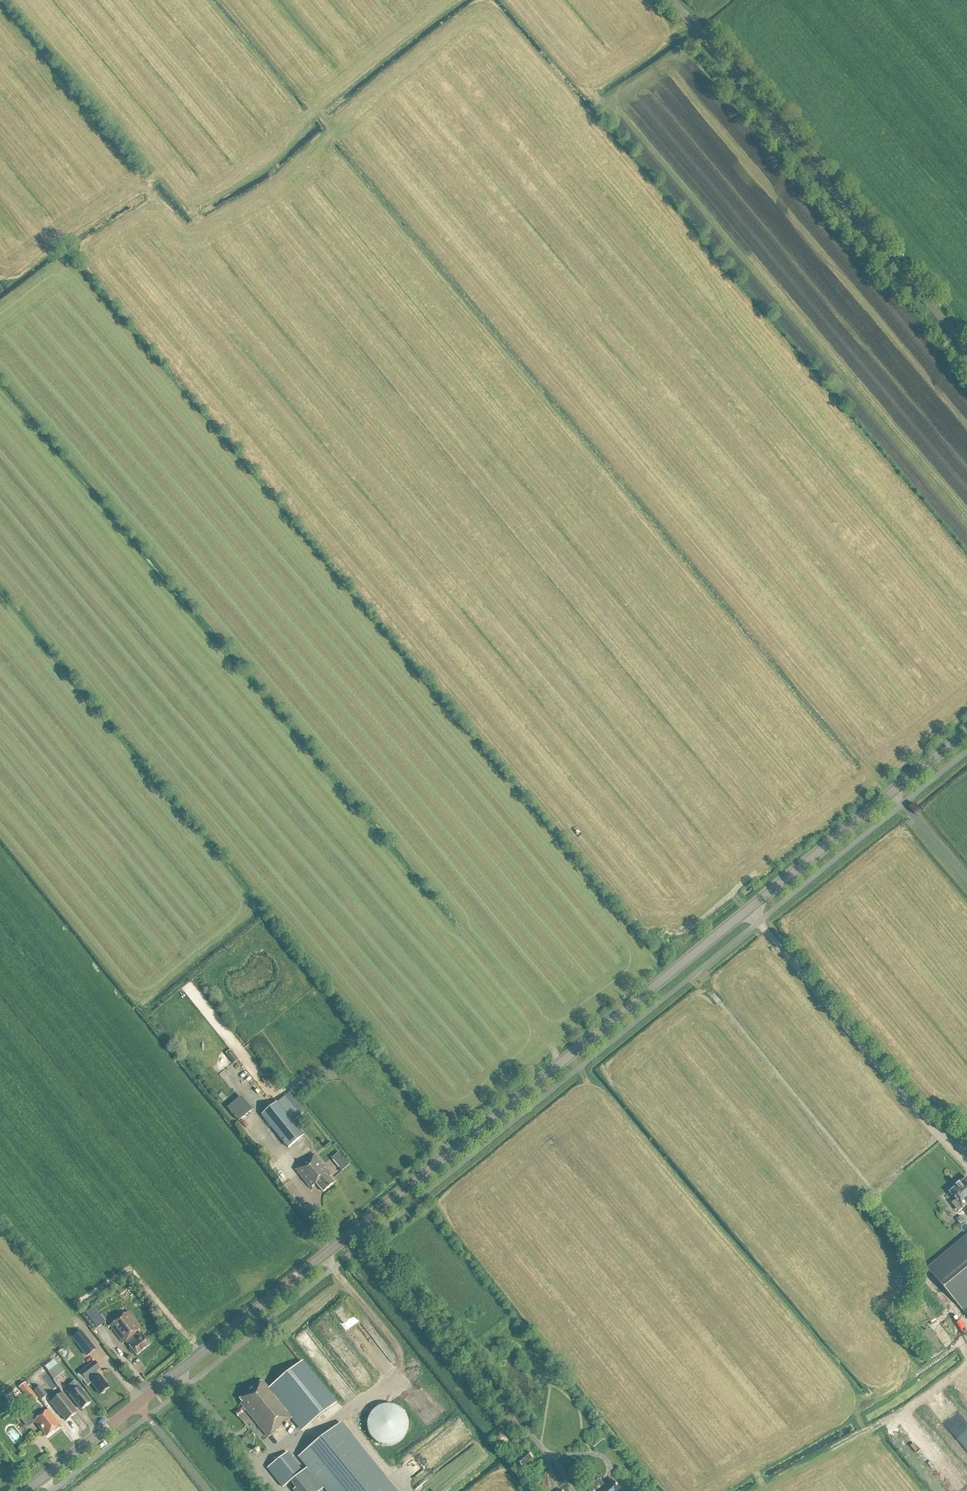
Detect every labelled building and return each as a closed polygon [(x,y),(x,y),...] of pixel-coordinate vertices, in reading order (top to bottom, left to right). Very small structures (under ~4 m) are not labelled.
[(230,1052),(226,1055),(233,1064),(237,1060),(230,1052)] [(243,1121),(256,1109),(244,1095),(231,1107),(243,1121)] [(288,1148),(304,1135),(293,1122),(300,1116),(284,1096),(261,1116),(288,1148)] [(304,1114),(300,1117),(308,1127),(312,1124),(304,1114)] [(329,1141),(324,1145),(327,1149),(332,1145),(329,1141)] [(339,1153),(332,1159),(342,1172),(349,1166),(339,1153)] [(323,1193),(334,1183),(327,1175),(329,1173),(314,1154),(295,1169),(310,1189),(316,1184),(323,1193)] [(277,1176),(284,1185),(291,1179),(284,1171),(277,1176)] [(950,1193),(956,1201),(952,1204),(960,1213),(964,1210),(966,1214),(966,1179),(950,1193)] [(960,1225),(965,1221),(962,1216),(956,1220),(960,1225)] [(929,1271),(966,1317),(966,1239),(929,1271)] [(121,1295),(128,1290),(124,1285),(117,1290),(121,1295)] [(106,1323),(93,1307),(82,1317),(94,1332),(106,1323)] [(137,1336),(134,1333),(141,1328),(128,1313),(110,1327),(122,1343),(125,1341),(136,1356),(150,1345),(141,1333),(137,1336)] [(935,1358),(948,1348),(933,1328),(919,1339),(935,1358)] [(81,1332),(73,1339),(86,1356),(95,1349),(81,1332)] [(64,1347),(58,1352),(64,1359),(68,1357),(69,1353),(64,1347)] [(100,1377),(96,1372),(100,1368),(94,1362),(80,1373),(86,1380),(83,1382),(87,1386),(91,1383),(100,1395),(109,1388),(100,1376),(100,1377)] [(54,1380),(64,1372),(58,1364),(48,1372),(54,1380)] [(303,1364),(270,1391),(292,1417),(304,1432),(336,1405),(303,1364)] [(270,1391),(262,1381),(239,1400),(242,1403),(240,1404),(243,1408),(235,1414),(238,1417),(246,1411),(267,1438),(292,1417),(270,1391)] [(79,1388),(74,1382),(68,1386),(71,1390),(68,1392),(70,1395),(70,1396),(81,1410),(91,1403),(79,1388)] [(31,1404),(37,1399),(25,1383),(19,1388),(31,1404)] [(41,1401),(47,1396),(40,1386),(34,1391),(41,1401)] [(66,1421),(77,1413),(62,1394),(50,1403),(60,1417),(61,1416),(66,1421)] [(430,1419),(439,1404),(431,1399),(422,1413),(430,1419)] [(45,1413),(39,1405),(24,1417),(30,1425),(34,1422),(46,1437),(60,1426),(48,1411),(45,1413)] [(367,1423),(366,1427),(367,1431),(369,1435),(371,1438),(374,1441),(377,1444),(381,1445),(385,1446),(389,1446),(393,1445),(397,1444),(401,1441),(403,1438),(406,1435),(407,1431),(408,1427),(407,1422),(406,1418),(405,1415),(402,1411),(399,1409),(395,1407),(391,1406),(387,1405),(383,1406),(379,1407),(375,1409),(372,1412),(369,1415),(368,1419),(367,1423)] [(338,1423),(299,1456),(328,1490),(394,1490),(338,1423)] [(491,1438),(499,1448),(504,1449),(508,1446),(508,1441),(500,1431),(495,1430),(491,1433),(491,1438)] [(255,1449),(246,1437),(239,1442),(249,1454),(255,1449)] [(522,1468),(532,1458),(526,1451),(516,1461),(522,1468)] [(268,1469),(283,1488),(302,1472),(287,1453),(268,1469)] [(323,1489),(307,1469),(301,1474),(288,1484),(293,1490),(321,1490),(323,1489)] [(599,1479),(586,1489),(587,1490),(619,1490),(611,1481),(604,1486),(599,1479)]
